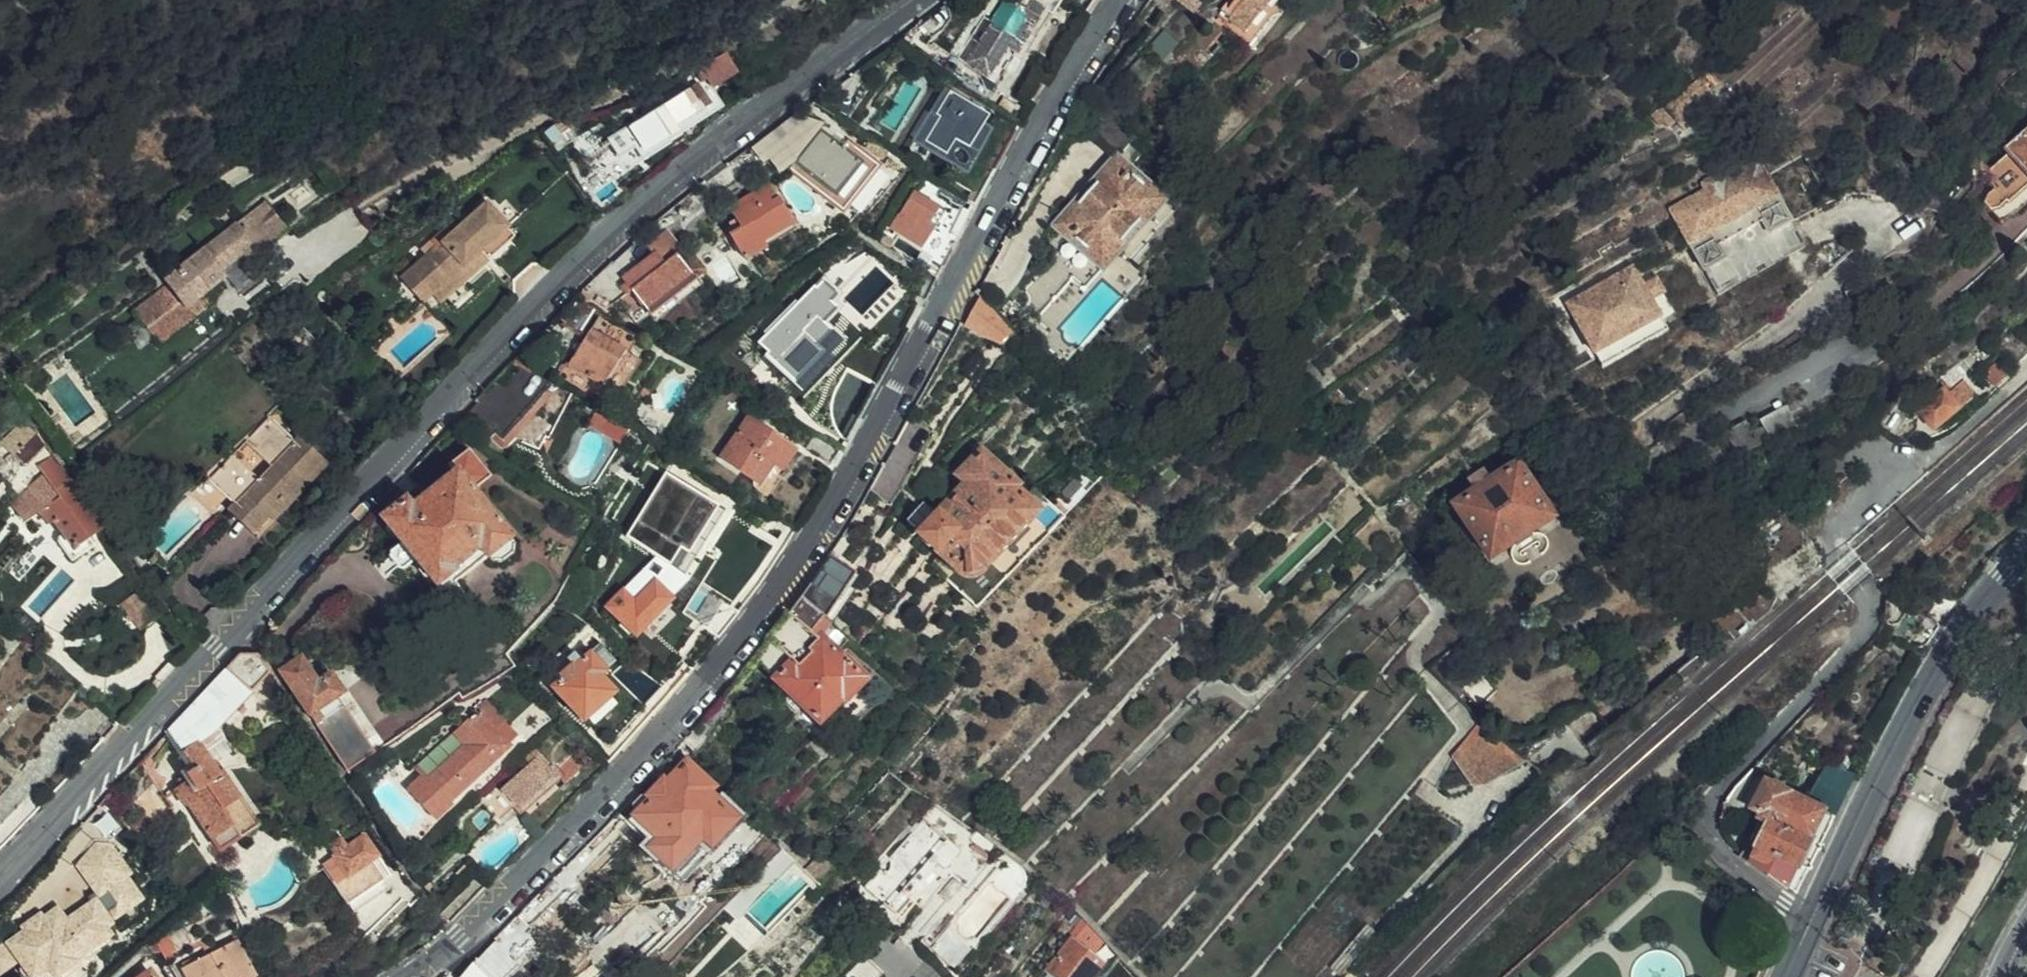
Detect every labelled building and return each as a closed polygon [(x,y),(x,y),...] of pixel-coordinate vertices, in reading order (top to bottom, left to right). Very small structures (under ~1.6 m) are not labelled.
[(950,56),(970,68),(979,73),(984,74),(1004,44),(1012,50),(1038,8),(1025,0),(997,0),(978,29),(971,26),(950,56)] [(1212,12),(1221,20),(1223,18),(1227,12),(1244,25),(1240,30),(1233,38),(1241,45),(1279,0),(1221,0),(1212,12)] [(1223,18),(1240,30),(1244,25),(1227,12),(1223,18)] [(1154,50),(1171,33),(1160,21),(1142,38),(1154,50)] [(733,72),(720,52),(692,73),(697,81),(672,98),(686,118),(712,99),(707,89),(733,72)] [(970,68),(950,56),(946,65),(964,77),(970,68)] [(1017,118),(992,104),(987,113),(948,90),(934,114),(937,117),(927,134),(941,142),(937,150),(946,154),(954,155),(960,153),(965,148),(974,133),(999,148),(1002,142),(1017,118)] [(1688,92),(1658,121),(1668,131),(1697,102),(1688,92)] [(682,144),(695,133),(686,118),(672,98),(635,123),(633,121),(606,139),(616,154),(629,146),(637,158),(660,142),(657,137),(671,127),(682,144)] [(1134,132),(1107,103),(1085,129),(1116,153),(1134,132)] [(803,107),(764,136),(796,161),(825,125),(803,107)] [(825,125),(796,161),(843,197),(872,161),(825,125)] [(2001,148),(2006,154),(1984,175),(1995,189),(1987,197),(1987,203),(1990,206),(1996,206),(2005,199),(2008,203),(2026,185),(2026,125),(2001,148)] [(629,146),(616,154),(616,155),(632,161),(637,158),(629,146)] [(1144,204),(1156,190),(1118,155),(1114,160),(1114,179),(1104,191),(1094,197),(1077,200),(1071,198),(1051,220),(1071,237),(1095,259),(1109,244),(1111,246),(1147,207),(1144,204)] [(1711,176),(1706,168),(1687,181),(1692,189),(1660,210),(1713,292),(1798,237),(1744,155),(1711,176)] [(1114,179),(1114,160),(1077,200),(1094,197),(1104,191),(1114,179)] [(872,161),(843,197),(856,207),(884,170),(872,161)] [(579,179),(594,204),(611,190),(592,168),(579,179)] [(790,223),(768,184),(729,207),(736,219),(730,223),(732,229),(728,231),(743,258),(764,246),(761,241),(790,223)] [(2008,203),(2005,199),(1996,206),(1990,206),(2005,219),(2018,211),(2026,203),(2026,185),(2008,203)] [(955,237),(968,210),(949,201),(944,208),(913,189),(898,211),(895,211),(887,225),(894,229),(892,231),(919,248),(934,225),(955,237)] [(483,201),(504,222),(515,212),(494,190),(483,201)] [(1163,196),(1156,190),(1144,204),(1147,207),(1111,246),(1109,244),(1095,259),(1101,264),(1114,250),(1117,250),(1151,213),(1150,212),(1163,196)] [(416,270),(437,290),(444,297),(511,229),(504,222),(483,201),(458,227),(451,221),(430,242),(436,250),(416,270)] [(238,221),(258,245),(281,226),(261,202),(238,221)] [(248,253),(258,245),(238,221),(229,229),(225,226),(165,274),(169,279),(187,300),(205,286),(240,259),(233,251),(241,245),(248,253)] [(1101,264),(1095,259),(1071,237),(1024,288),(1026,300),(1023,303),(1026,309),(1033,316),(1067,276),(1081,286),(1101,264)] [(663,261),(630,288),(648,312),(692,277),(674,252),(663,261)] [(624,280),(630,288),(663,261),(657,254),(624,280)] [(425,302),(437,290),(416,270),(404,281),(425,302)] [(1638,288),(1626,270),(1563,311),(1604,373),(1667,332),(1646,300),(1638,288)] [(187,300),(169,279),(159,286),(185,320),(195,310),(187,300)] [(802,301),(822,320),(832,309),(829,306),(831,303),(827,300),(832,296),(830,293),(831,292),(817,279),(756,340),(757,342),(802,301)] [(904,323),(917,299),(913,297),(899,289),(902,284),(895,280),(879,309),(904,323)] [(1651,280),(1638,288),(1646,300),(1659,292),(1651,280)] [(167,334),(173,330),(185,320),(159,286),(141,302),(167,334)] [(213,296),(205,286),(187,300),(195,310),(213,296)] [(980,296),(962,323),(986,338),(996,336),(1006,326),(980,296)] [(592,308),(576,299),(563,323),(578,331),(592,308)] [(827,326),(822,320),(802,301),(757,342),(766,350),(763,353),(790,378),(819,348),(813,342),(827,326)] [(2013,329),(1996,344),(2012,363),(2026,350),(2026,346),(2013,329)] [(606,384),(625,353),(589,331),(568,365),(606,384)] [(2005,374),(1992,360),(1980,371),(1992,385),(2005,374)] [(1932,427),(1972,392),(1959,377),(1944,390),(1939,385),(1914,407),(1932,427)] [(612,415),(602,408),(594,421),(605,427),(612,415)] [(22,412),(0,434),(0,441),(24,464),(43,442),(22,412)] [(769,462),(782,441),(747,417),(722,455),(757,480),(769,462)] [(204,479),(226,502),(229,499),(232,502),(257,525),(322,458),(299,434),(288,443),(265,420),(242,443),(260,464),(246,475),(228,456),(204,479)] [(826,463),(837,447),(813,432),(804,448),(826,463)] [(608,518),(610,519),(630,534),(667,473),(677,456),(663,446),(655,441),(608,518)] [(792,449),(782,441),(769,462),(779,469),(792,449)] [(401,541),(414,557),(434,583),(454,567),(453,564),(476,545),(484,554),(488,552),(492,558),(500,559),(509,551),(511,541),(506,536),(510,534),(471,487),(489,473),(466,446),(447,462),(453,468),(411,501),(405,494),(380,514),(401,541)] [(1011,484),(977,450),(955,474),(962,482),(917,530),(958,570),(963,574),(973,575),(980,569),(1035,511),(1010,486),(1011,484)] [(100,526),(51,454),(39,463),(43,471),(11,500),(23,519),(35,510),(41,518),(47,521),(51,518),(62,534),(58,537),(67,551),(76,544),(81,550),(92,542),(88,535),(100,526)] [(257,525),(232,502),(226,509),(250,532),(256,537),(273,519),(272,519),(327,463),(322,458),(257,525)] [(1452,501),(1492,558),(1554,517),(1516,459),(1487,478),(1481,470),(1468,479),(1474,487),(1452,501)] [(667,473),(630,534),(657,553),(664,558),(672,543),(687,551),(706,520),(701,516),(710,500),(667,473)] [(672,543),(664,558),(686,573),(735,492),(720,483),(710,500),(701,516),(706,520),(687,551),(672,543)] [(920,516),(913,510),(906,518),(913,524),(920,516)] [(404,566),(414,557),(401,541),(390,549),(390,554),(398,565),(404,566)] [(76,544),(67,551),(71,557),(81,550),(76,544)] [(684,593),(697,581),(686,573),(664,558),(657,553),(628,582),(635,587),(641,592),(662,572),(678,588),(684,593)] [(839,558),(813,600),(844,629),(873,584),(839,558)] [(635,631),(678,588),(662,572),(641,592),(635,587),(628,594),(621,588),(607,604),(635,631)] [(157,616),(137,588),(118,603),(138,630),(157,616)] [(717,634),(736,609),(707,589),(687,614),(717,634)] [(848,656),(860,643),(844,629),(813,600),(794,627),(771,655),(792,676),(786,684),(804,701),(813,710),(829,725),(851,703),(855,704),(876,683),(848,656)] [(580,720),(614,689),(600,672),(605,667),(587,649),(571,662),(569,661),(557,672),(559,675),(549,684),(580,720)] [(250,688),(267,670),(255,652),(240,651),(226,666),(250,688)] [(299,654),(278,668),(346,768),(374,749),(336,693),(342,689),(329,669),(317,678),(299,654)] [(226,712),(250,688),(226,666),(203,692),(226,712)] [(1493,691),(1470,666),(1453,682),(1477,707),(1493,691)] [(213,721),(197,697),(192,703),(208,725),(213,721)] [(516,735),(483,699),(474,707),(477,711),(469,719),(467,717),(412,764),(420,773),(405,786),(431,812),(446,799),(448,801),(516,735)] [(783,702),(793,711),(813,710),(804,701),(783,702)] [(179,744),(208,725),(192,703),(168,729),(179,744)] [(208,725),(217,738),(222,734),(213,721),(208,725)] [(202,748),(217,738),(208,725),(179,744),(190,762),(184,766),(188,771),(177,778),(170,782),(184,802),(185,801),(209,834),(230,821),(238,833),(258,819),(220,764),(216,767),(210,758),(202,748)] [(560,806),(572,794),(554,776),(556,774),(552,770),(568,756),(546,731),(521,754),(526,761),(500,786),(520,808),(542,786),(560,806)] [(214,756),(210,758),(216,767),(220,764),(214,756)] [(645,846),(670,870),(677,877),(734,818),(705,790),(709,785),(684,761),(665,783),(661,779),(646,794),(650,797),(633,815),(656,836),(645,846)] [(1824,813),(1831,816),(1850,778),(1823,764),(1803,803),(1762,783),(1748,810),(1758,815),(1755,820),(1767,825),(1756,849),(1758,851),(1749,863),(1785,890),(1794,872),(1798,873),(1813,839),(1812,837),(1824,813)] [(188,771),(184,766),(174,773),(177,778),(188,771)] [(174,813),(152,780),(127,797),(149,830),(174,813)] [(448,801),(446,799),(431,812),(435,816),(449,803),(448,801)] [(119,828),(106,810),(96,822),(107,838),(119,828)] [(950,876),(962,886),(979,866),(923,819),(865,888),(887,907),(900,893),(905,898),(935,863),(950,876)] [(218,847),(238,833),(230,821),(209,834),(218,847)] [(346,900),(382,876),(370,858),(377,853),(362,829),(345,842),(339,833),(326,841),(333,850),(319,860),(346,900)] [(908,924),(939,889),(950,876),(935,863),(905,898),(900,893),(887,907),(908,924)] [(85,947),(79,939),(117,896),(94,875),(84,887),(82,885),(70,898),(71,901),(62,911),(54,916),(52,925),(45,932),(37,918),(17,932),(28,950),(15,959),(26,976),(29,976),(62,954),(66,960),(85,947)] [(388,885),(382,876),(346,900),(352,909),(388,885)] [(952,899),(962,886),(950,876),(939,889),(952,899)] [(1084,919),(1070,939),(1073,942),(1050,971),(1058,976),(1092,976),(1102,964),(1091,955),(1080,946),(1093,928),(1084,919)] [(1080,946),(1091,955),(1104,939),(1093,928),(1080,946)] [(497,934),(471,962),(459,976),(488,976),(491,975),(493,976),(500,976),(519,957),(497,934)] [(158,949),(149,935),(143,940),(150,951),(152,950),(153,951),(158,949)] [(254,973),(235,936),(225,940),(226,944),(196,959),(195,956),(181,963),(188,976),(247,976),(254,973)] [(94,961),(85,947),(66,960),(68,963),(74,974),(94,961)] [(66,960),(62,954),(29,976),(48,976),(68,963),(66,960)] [(1864,969),(1858,976),(1876,976),(1864,969)]
